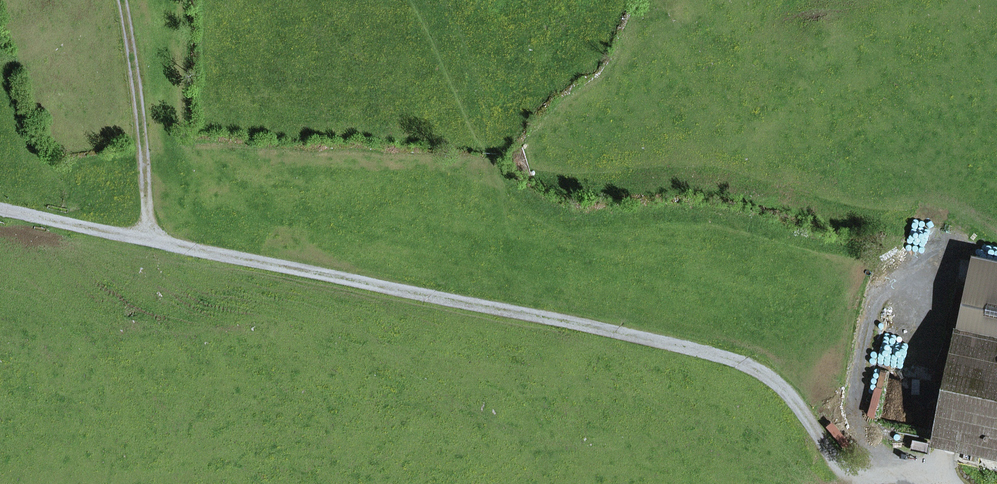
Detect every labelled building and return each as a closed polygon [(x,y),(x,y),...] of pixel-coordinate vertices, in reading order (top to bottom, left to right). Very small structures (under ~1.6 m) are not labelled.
[(974,261),(938,433),(962,438),(983,442),(996,445),(996,266),(974,261)] [(983,442),(962,438),(957,462),(978,467),(983,442)]
